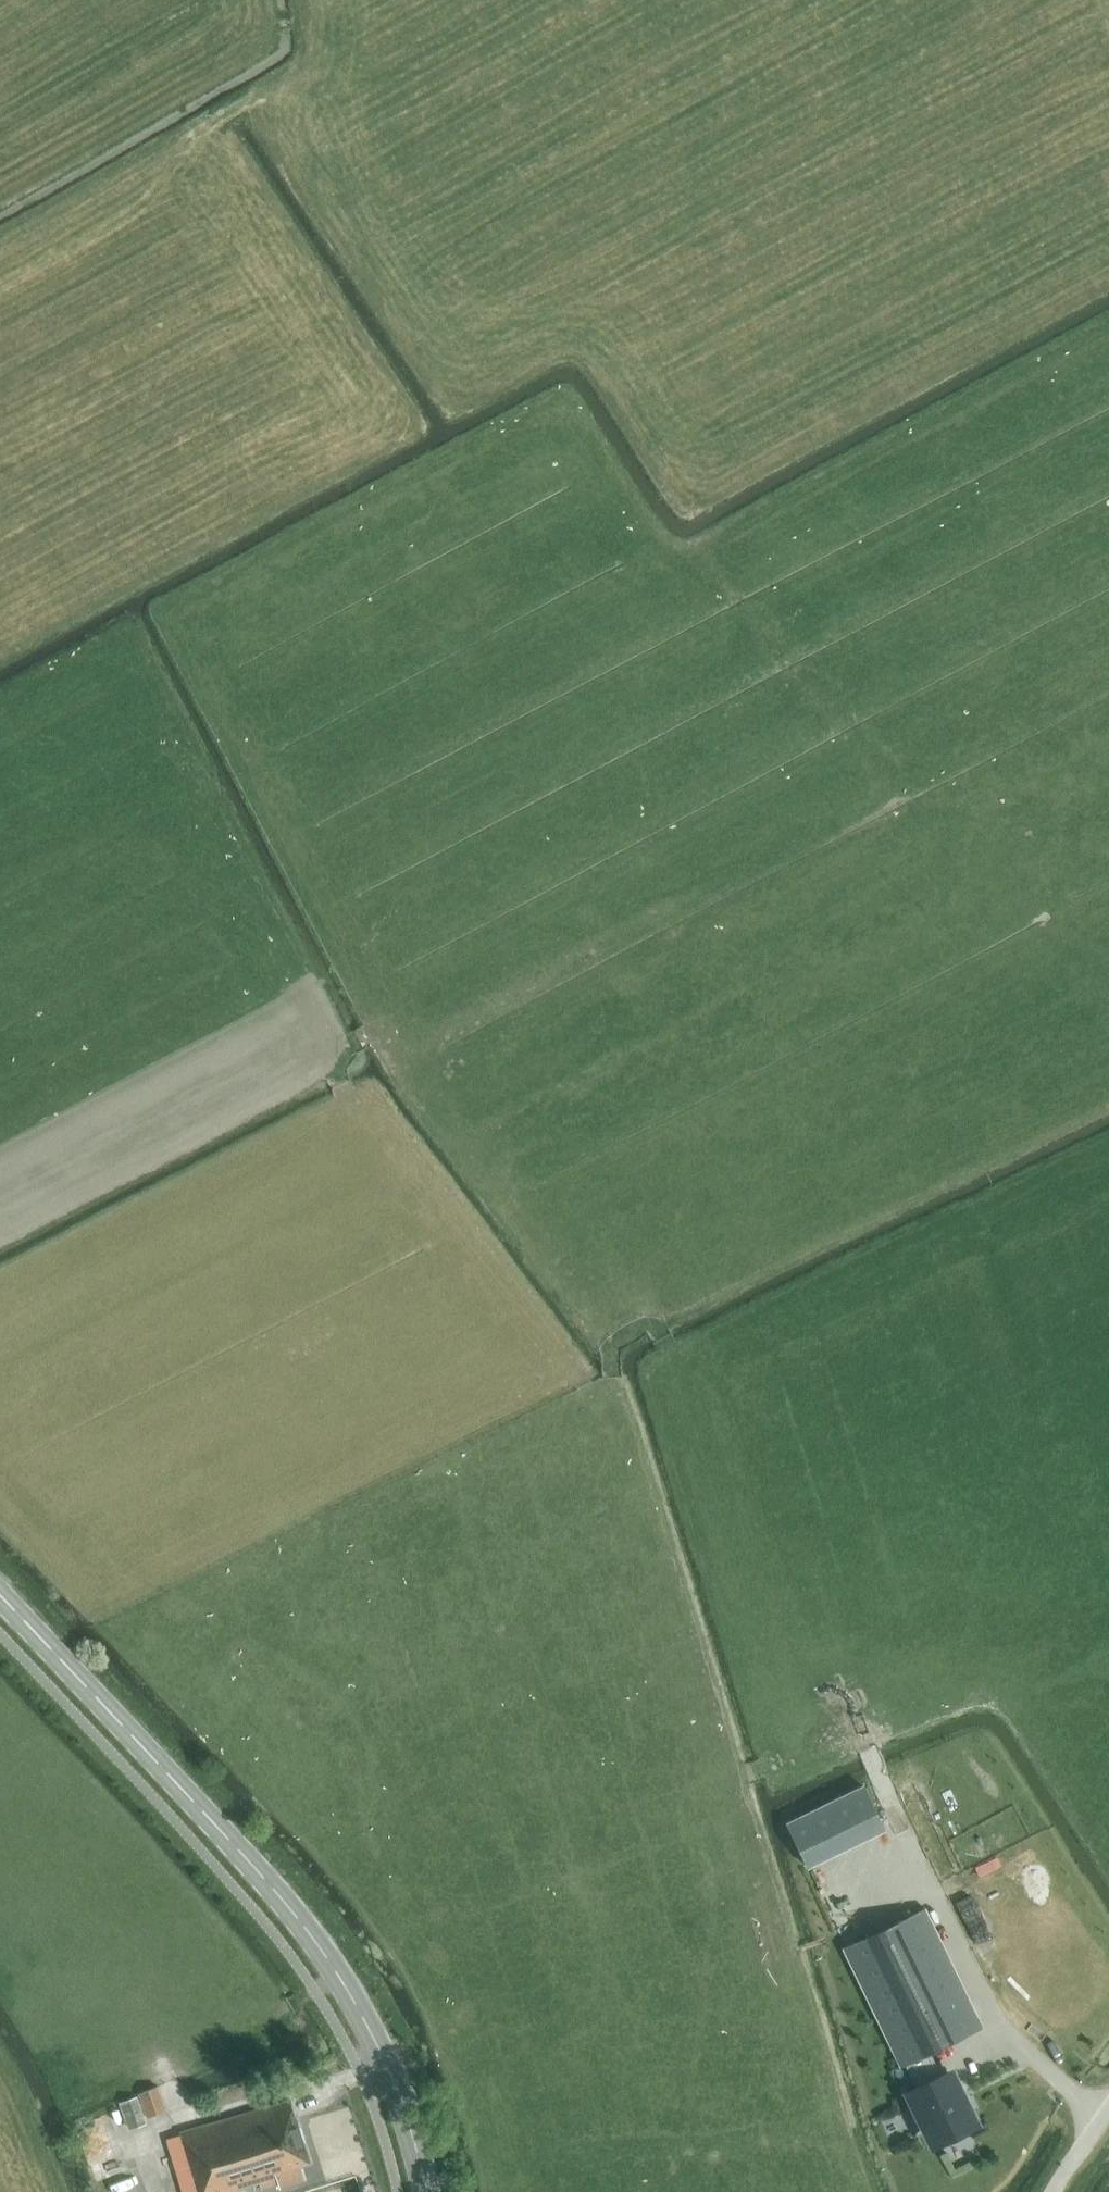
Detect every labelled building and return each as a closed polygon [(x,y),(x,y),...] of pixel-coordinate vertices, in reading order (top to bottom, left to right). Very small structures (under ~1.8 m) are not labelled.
[(864,1784),(787,1822),(807,1862),(884,1824),(864,1784)] [(940,2075),(929,2052),(980,2027),(923,1909),(843,1947),(901,2066),(904,2064),(915,2087),(908,2091),(916,2108),(912,2110),(920,2127),(924,2125),(933,2142),(945,2136),(948,2140),(962,2133),(960,2129),(972,2123),(964,2106),(969,2104),(960,2086),(955,2088),(947,2072),(940,2075)] [(146,2117),(166,2110),(157,2085),(137,2092),(146,2117)] [(128,2129),(146,2123),(136,2095),(118,2102),(128,2129)] [(295,2117),(290,2099),(179,2132),(197,2191),(242,2191),(241,2189),(258,2183),(260,2189),(278,2183),(279,2187),(304,2179),(299,2165),(310,2162),(296,2116),(295,2117)]
